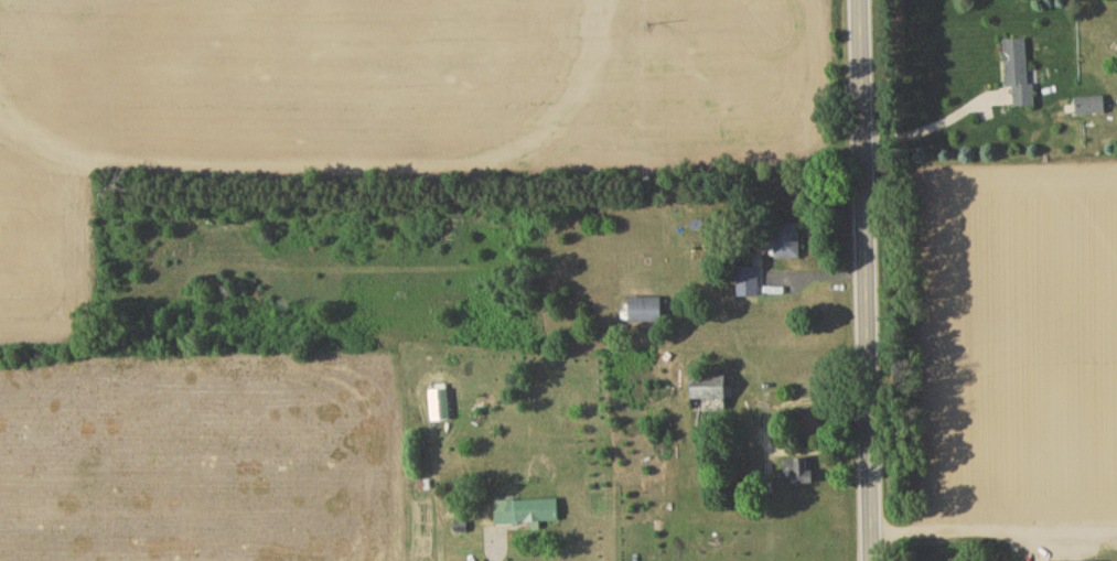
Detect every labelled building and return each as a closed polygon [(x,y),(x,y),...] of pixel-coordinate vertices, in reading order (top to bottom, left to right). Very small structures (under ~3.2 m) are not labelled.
[(1014,91),(1015,110),(1032,110),(1030,42),(1006,43),(1007,91),(1014,91)] [(1077,118),(1105,118),(1105,100),(1077,100),(1077,118)] [(800,226),(771,225),(771,261),(800,261),(800,226)] [(761,267),(737,267),(737,299),(761,299),(761,267)] [(630,300),(630,325),(663,325),(663,300),(630,300)] [(692,416),(728,416),(728,379),(692,379),(692,416)] [(814,461),(780,463),(781,488),(815,487),(814,461)] [(560,525),(559,502),(496,504),(496,527),(560,525)]
